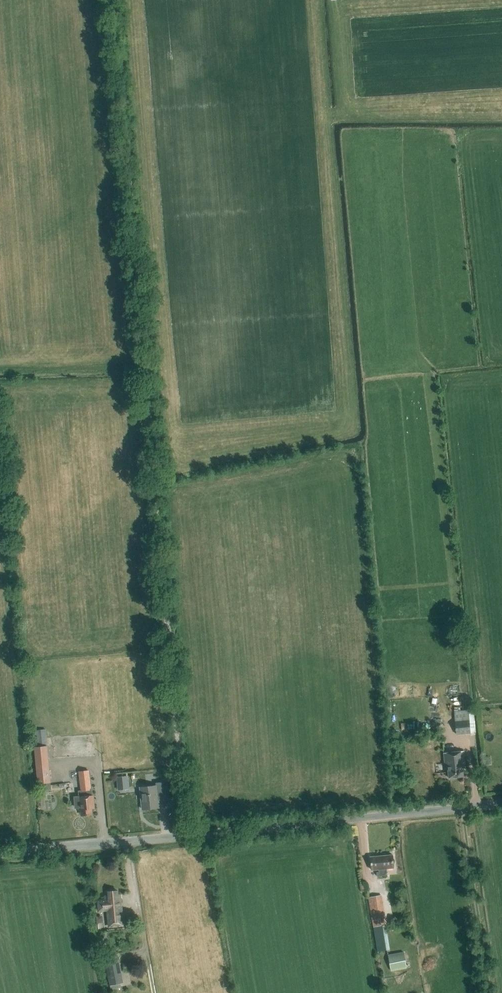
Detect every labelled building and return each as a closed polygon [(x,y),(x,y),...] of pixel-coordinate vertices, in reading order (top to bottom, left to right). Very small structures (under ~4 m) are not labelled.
[(471,733),(468,711),(454,712),(456,734),(471,733)] [(36,745),(49,744),(49,728),(35,729),(36,745)] [(51,782),(47,746),(35,747),(38,783),(51,782)] [(444,753),(445,767),(447,767),(448,778),(464,776),(463,765),(465,765),(464,751),(444,753)] [(94,795),(93,788),(92,789),(90,770),(81,771),(83,790),(80,790),(80,796),(76,797),(77,807),(80,806),(81,811),(84,811),(84,815),(92,814),(91,806),(95,805),(94,795)] [(129,789),(128,776),(116,777),(118,790),(129,789)] [(159,800),(166,799),(165,781),(155,782),(155,786),(157,786),(159,800)] [(159,800),(157,786),(140,788),(142,810),(159,808),(159,800)] [(370,857),(372,870),(379,869),(380,876),(388,875),(387,869),(394,868),(393,854),(370,857)] [(122,920),(120,894),(117,894),(117,890),(108,891),(108,899),(97,900),(98,910),(106,909),(107,921),(110,921),(110,924),(112,925),(118,925),(120,923),(120,920),(122,920)] [(381,895),(368,897),(372,927),(385,925),(381,895)] [(391,970),(407,967),(404,952),(388,954),(391,970)] [(106,957),(111,984),(125,982),(119,954),(106,957)]
